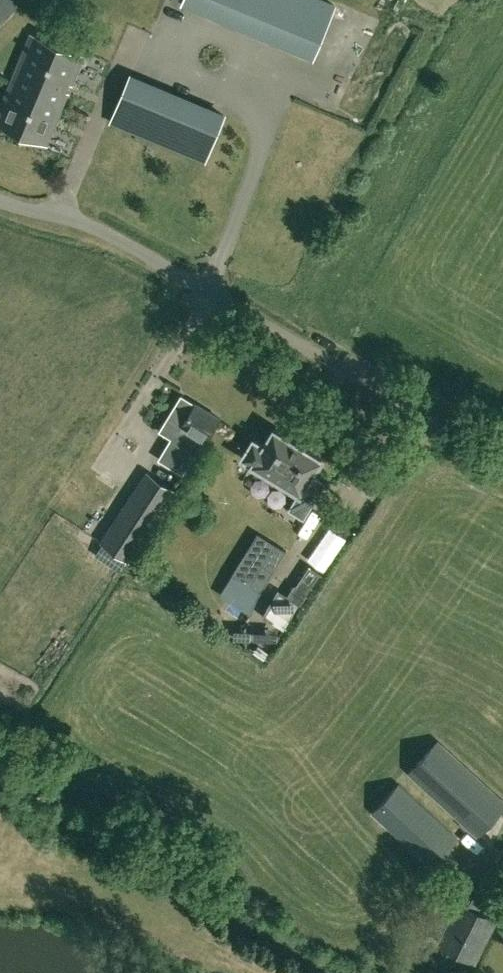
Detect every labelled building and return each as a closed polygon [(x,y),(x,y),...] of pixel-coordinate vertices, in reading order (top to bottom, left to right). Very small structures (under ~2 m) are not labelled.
[(16,0),(0,0),(0,20),(18,1),(16,0)] [(317,51),(336,6),(323,0),(195,0),(317,51)] [(82,54),(34,34),(12,85),(62,105),(82,54)] [(206,159),(224,113),(131,75),(112,120),(206,159)] [(0,116),(0,124),(46,143),(62,105),(12,85),(0,116)] [(195,401),(181,393),(160,430),(179,440),(177,443),(198,455),(221,415),(196,400),(195,401)] [(312,473),(322,457),(275,427),(264,443),(254,437),(243,455),(300,490),(289,507),(304,516),(326,481),(312,473)] [(131,561),(177,490),(147,470),(100,541),(131,561)] [(232,573),(260,590),(286,549),(257,532),(232,573)] [(309,564),(288,593),(302,603),(323,573),(309,564)] [(300,601),(278,589),(262,615),(284,628),(300,601)] [(438,741),(410,771),(477,834),(502,806),(502,801),(438,741)] [(432,864),(457,836),(399,783),(373,811),(432,864)] [(463,881),(454,898),(460,902),(440,942),(471,958),(484,931),(487,933),(495,918),(478,909),(486,893),(463,881)]
